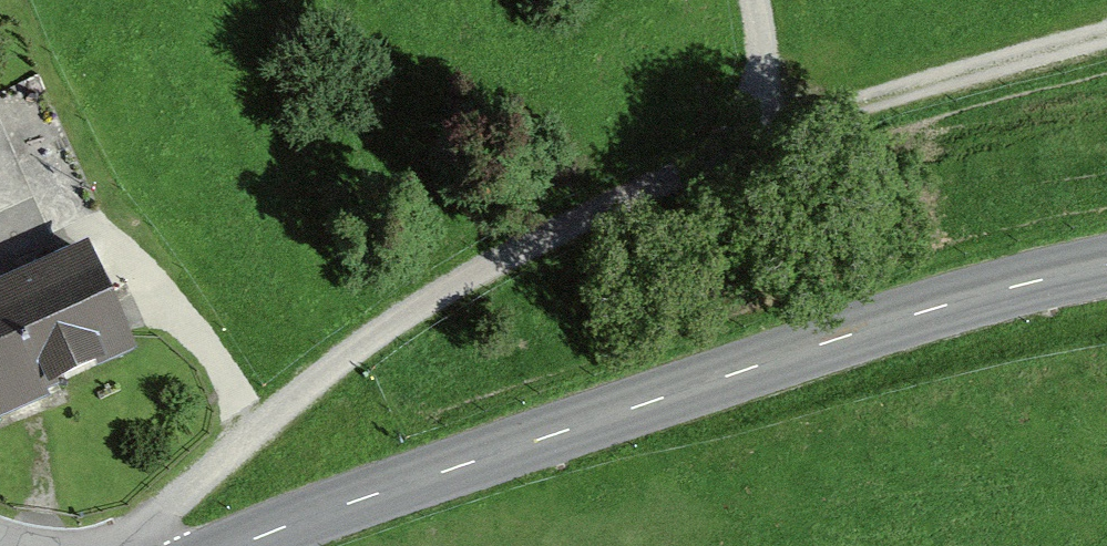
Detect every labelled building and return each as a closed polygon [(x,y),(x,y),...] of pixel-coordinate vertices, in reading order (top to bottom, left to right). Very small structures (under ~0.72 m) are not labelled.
[(129,341),(91,257),(0,298),(0,399),(129,341)]
